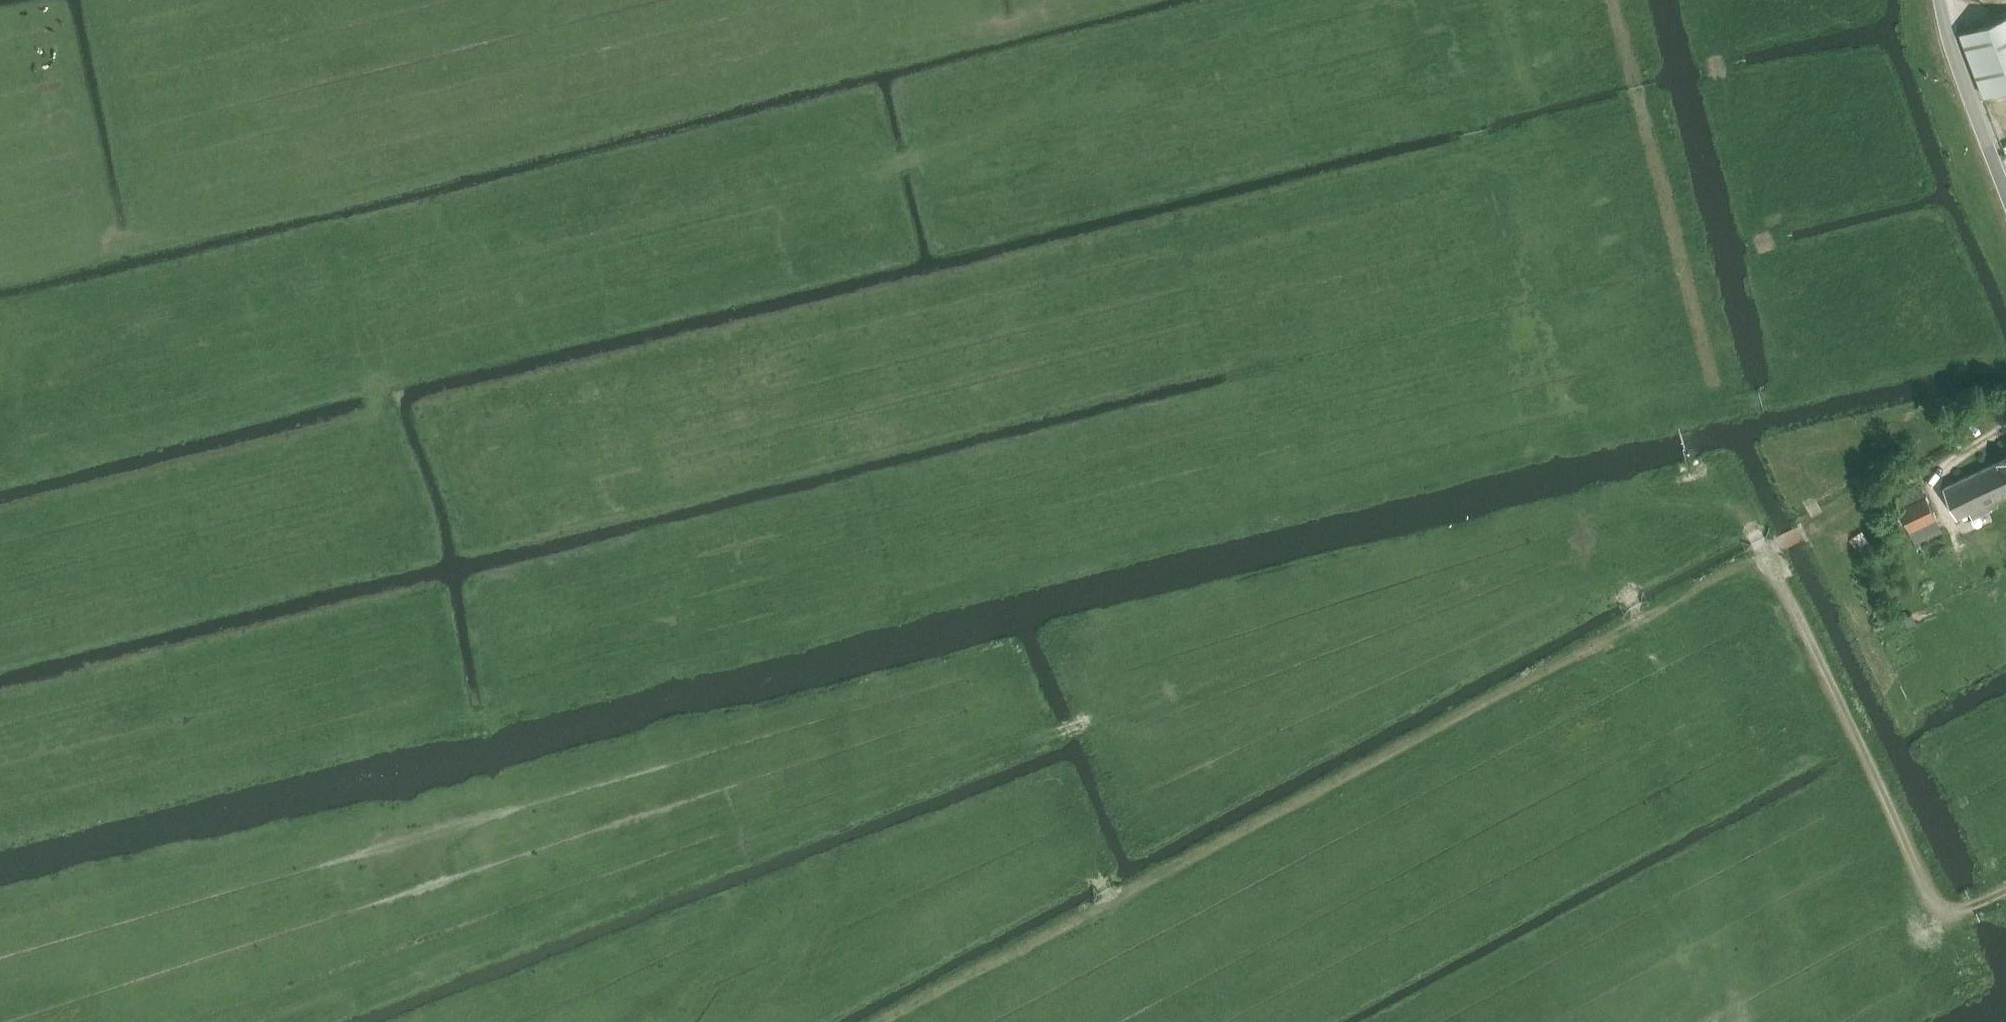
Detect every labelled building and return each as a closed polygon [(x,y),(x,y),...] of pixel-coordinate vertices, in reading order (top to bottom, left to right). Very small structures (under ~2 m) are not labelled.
[(1961,34),(1984,95),(2005,87),(2005,17),(1961,34)] [(2005,494),(2005,459),(1945,487),(1958,516),(1984,505),(1991,507),(1997,504),(2000,497),(2005,494)] [(1931,493),(1903,503),(1915,540),(1944,530),(1931,493)]
